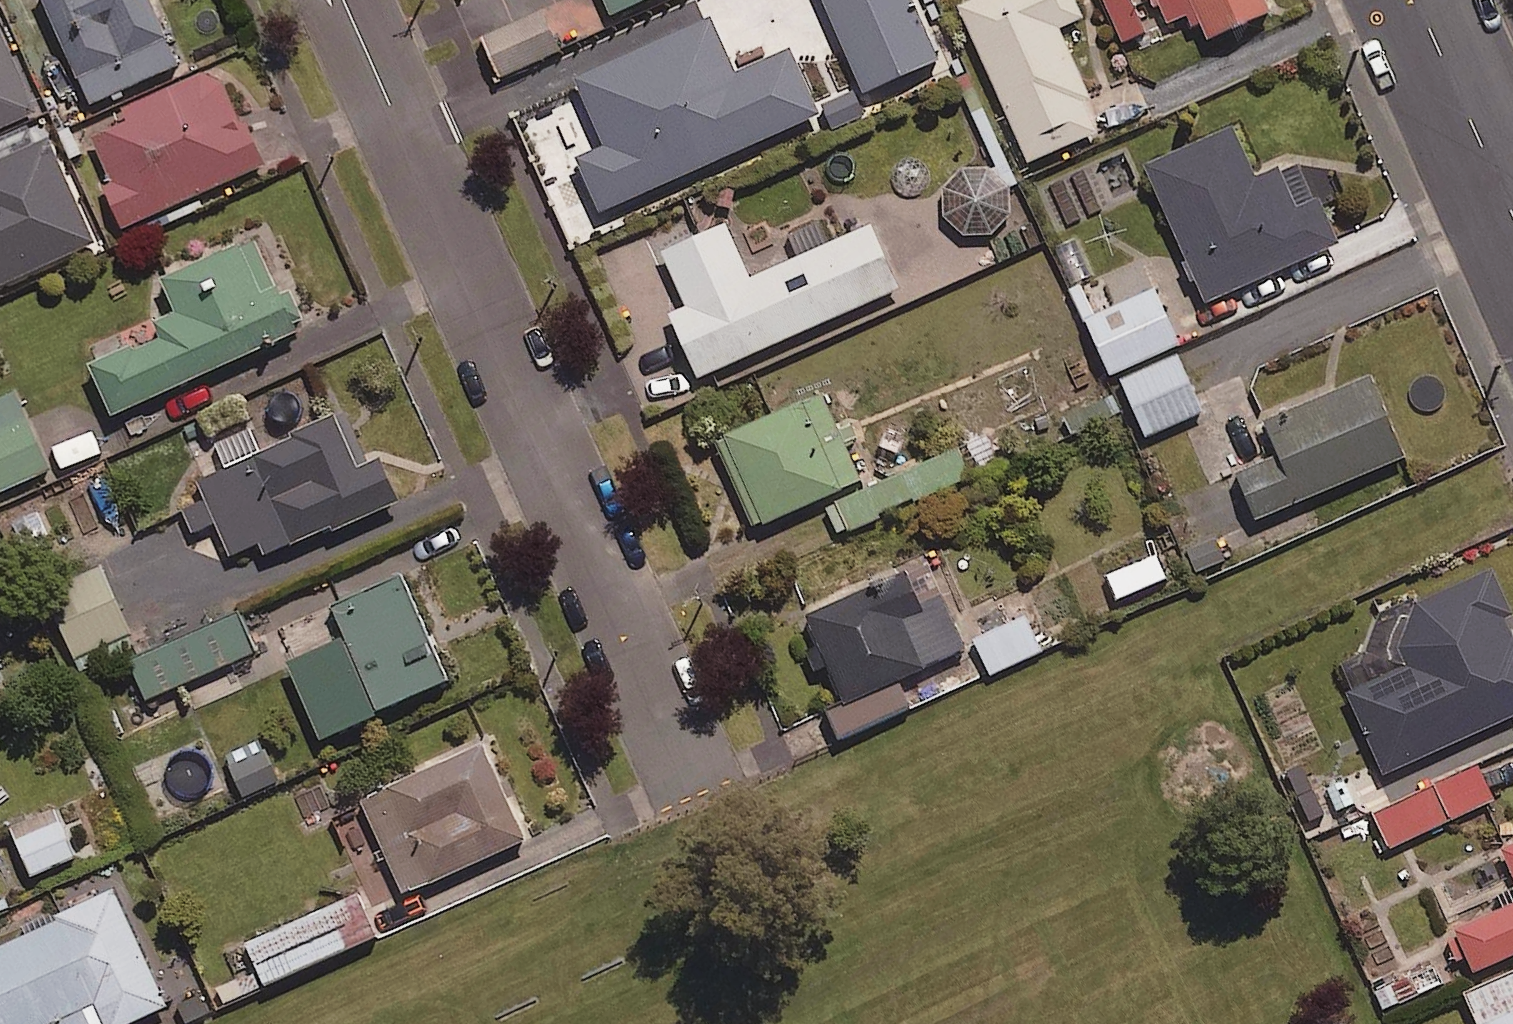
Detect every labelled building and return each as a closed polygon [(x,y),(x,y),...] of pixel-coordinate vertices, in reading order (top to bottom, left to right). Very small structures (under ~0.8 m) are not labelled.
[(78,79),(166,40),(149,0),(43,0),(78,79)] [(615,16),(655,0),(607,0),(615,16)] [(864,97),(940,63),(912,0),(823,0),(864,97)] [(1076,0),(970,0),(959,5),(1027,160),(1102,127),(1057,26),(1083,15),(1076,0)] [(1130,0),(1105,0),(1120,41),(1142,32),(1130,0)] [(1210,42),(1274,13),(1268,0),(1191,0),(1210,42)] [(560,48),(542,11),(482,39),(500,76),(560,48)] [(710,22),(573,81),(602,150),(579,160),(601,212),(823,118),(794,51),(733,77),(710,22)] [(122,231),(266,167),(246,123),(242,125),(223,83),(201,75),(121,110),(127,123),(90,139),(110,184),(103,187),(122,231)] [(1235,128),(1145,167),(1206,305),(1341,246),(1321,200),(1298,210),(1280,169),(1257,178),(1235,128)] [(93,240),(43,136),(0,157),(0,284),(93,240)] [(948,182),(942,199),(944,211),(954,227),(977,236),(989,234),(1004,224),(1013,201),(1009,184),(1001,174),(979,165),(956,173),(948,182)] [(725,225),(661,253),(688,310),(700,382),(896,293),(867,228),(748,278),(725,225)] [(240,245),(159,281),(174,314),(152,323),(160,341),(133,353),(131,349),(89,367),(112,419),(299,336),(278,288),(262,295),(240,245)] [(1184,340),(1160,286),(1086,319),(1109,373),(1184,340)] [(1201,411),(1177,355),(1121,379),(1145,434),(1201,411)] [(1373,377),(1265,423),(1280,458),(1237,476),(1257,523),(1408,459),(1373,377)] [(16,390),(0,396),(0,490),(49,469),(16,390)] [(800,403),(724,438),(765,527),(841,492),(800,403)] [(334,416),(290,436),(293,441),(254,458),(293,547),(331,530),(333,535),(400,505),(381,460),(358,470),(334,416)] [(1165,578),(1155,555),(1106,575),(1115,598),(1165,578)] [(1386,599),(1425,689),(1512,651),(1512,599),(1485,611),(1465,565),(1386,599)] [(127,633),(99,567),(41,591),(69,657),(127,633)] [(908,576),(809,620),(847,706),(925,671),(904,624),(925,614),(908,576)] [(402,577),(331,608),(346,644),(313,658),(327,690),(362,675),(378,713),(448,683),(402,577)] [(251,653),(235,615),(130,659),(145,697),(251,653)] [(1041,651),(1025,615),(973,639),(989,674),(1041,651)] [(483,748),(368,799),(411,895),(526,843),(483,748)] [(1492,798),(1476,763),(1373,812),(1390,847),(1492,798)] [(74,856),(59,820),(14,839),(30,875),(74,856)] [(1504,851),(1512,873),(1512,847),(1504,851)] [(0,950),(0,1023),(54,1023),(96,1005),(104,1023),(131,1023),(166,1008),(113,893),(56,919),(58,924),(0,950)] [(373,934),(355,894),(245,944),(256,968),(216,987),(224,1003),(373,934)] [(1456,933),(1475,975),(1512,959),(1512,908),(1456,933)] [(1443,983),(1433,962),(1375,990),(1385,1011),(1443,983)] [(1464,991),(1478,1023),(1512,1023),(1512,970),(1464,991)]
